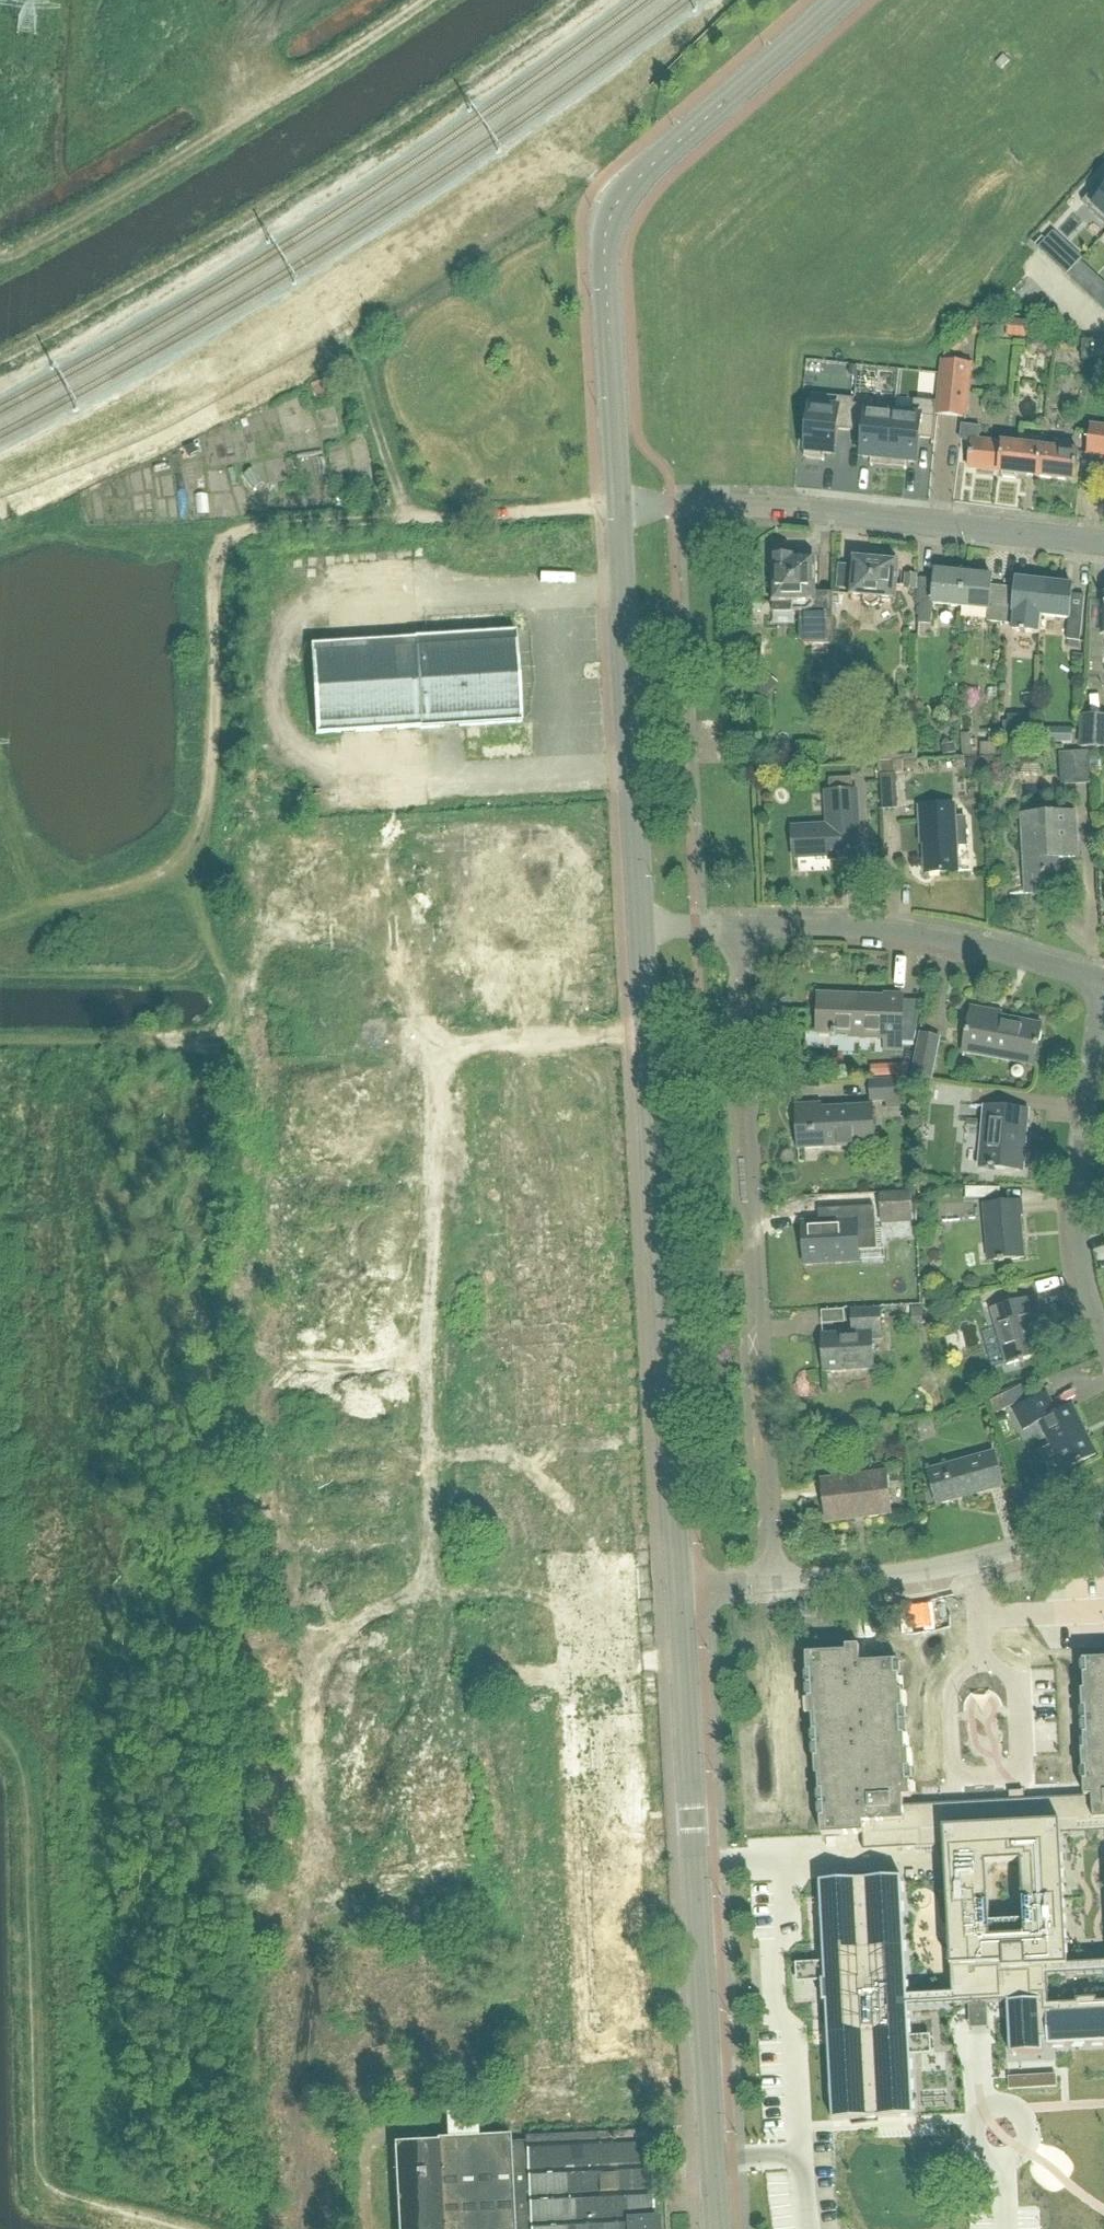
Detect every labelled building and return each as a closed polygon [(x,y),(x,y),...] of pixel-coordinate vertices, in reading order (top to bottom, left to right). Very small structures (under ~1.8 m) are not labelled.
[(1003,56),(995,65),(1002,71),(1010,63),(1003,56)] [(1083,203),(1103,223),(1103,185),(1101,182),(1083,203)] [(1053,234),(1038,250),(1068,276),(1082,260),(1053,234)] [(1082,260),(1068,276),(1096,303),(1103,295),(1103,280),(1082,260)] [(1085,344),(1086,361),(1103,360),(1103,344),(1085,344)] [(851,432),(854,406),(857,367),(834,364),(831,397),(812,396),(806,450),(805,460),(824,462),(825,456),(835,457),(837,431),(851,432)] [(943,365),(937,417),(966,420),(971,368),(943,365)] [(936,419),(936,404),(914,401),(913,412),(895,410),(889,469),(906,471),(907,464),(917,465),(919,439),(933,441),(936,419)] [(871,467),(889,469),(895,410),(854,406),(851,432),(865,434),(862,460),(872,461),(871,467)] [(1089,455),(1103,457),(1103,429),(1092,427),(1089,455)] [(969,471),(1002,474),(1001,475),(1004,476),(1004,479),(1019,481),(1019,477),(1039,480),(1043,450),(1044,440),(1029,439),(1028,448),(980,443),(981,430),(963,428),(961,443),(972,444),(969,471)] [(1043,450),(1039,480),(1077,484),(1080,454),(1070,453),(1071,443),(1056,442),(1055,451),(1043,450)] [(835,594),(816,594),(816,560),(797,560),(797,558),(791,552),(782,552),(776,557),(775,614),(802,614),(802,641),(807,647),(835,646),(835,594)] [(881,601),(896,602),(899,564),(855,560),(851,599),(866,600),(866,604),(873,609),(881,605),(881,601)] [(963,609),(966,575),(938,572),(937,581),(922,579),(920,605),(922,605),(920,626),(933,627),(936,606),(963,609)] [(906,589),(917,590),(919,574),(908,573),(906,589)] [(1002,626),(1006,589),(994,587),(995,578),(966,575),(963,609),(990,612),(989,624),(1002,626)] [(1043,618),(1047,584),(1019,581),(1018,590),(1006,589),(1002,626),(1014,627),(1014,633),(1023,634),(1023,636),(1027,636),(1027,635),(1041,636),(1043,618)] [(1047,584),(1043,618),(1070,621),(1068,642),(1082,643),(1087,598),(1074,596),(1075,588),(1047,584)] [(1031,715),(1008,715),(1007,744),(1030,745),(1031,715)] [(1080,716),(1079,749),(1103,749),(1103,717),(1080,716)] [(1046,744),(1072,744),(1072,729),(1046,728),(1046,744)] [(998,756),(998,732),(989,732),(989,744),(981,744),(981,756),(998,756)] [(971,734),(961,735),(963,758),(978,757),(977,749),(972,750),(971,734)] [(1064,785),(1093,784),(1091,753),(1062,754),(1064,785)] [(894,763),(881,764),(882,775),(895,774),(894,763)] [(900,810),(898,775),(882,776),(884,811),(900,810)] [(858,793),(853,793),(853,779),(829,780),(830,794),(826,794),(828,827),(793,828),(795,859),(830,858),(830,861),(861,860),(858,793)] [(926,847),(928,875),(960,873),(956,806),(921,808),(923,847),(926,847)] [(1022,817),(1027,896),(1062,893),(1059,860),(1079,858),(1076,813),(1022,817)] [(806,864),(807,879),(837,877),(837,862),(806,864)] [(838,1038),(838,1032),(851,1033),(851,1036),(885,1038),(885,1050),(903,1051),(905,998),(887,997),(887,999),(821,996),(819,1033),(808,1033),(807,1050),(827,1050),(827,1034),(834,1034),(834,1038),(838,1038)] [(973,1007),(965,1054),(1036,1067),(1044,1025),(1002,1017),(1002,1012),(973,1007)] [(920,1033),(911,1077),(933,1081),(942,1037),(920,1033)] [(909,1080),(872,1082),(873,1103),(911,1101),(909,1080)] [(798,1107),(800,1151),(877,1147),(875,1107),(816,1110),(816,1106),(798,1107)] [(1030,1111),(989,1107),(985,1150),(982,1149),(980,1168),(991,1169),(991,1171),(997,1172),(997,1170),(1022,1172),(1025,1140),(1027,1140),(1030,1111)] [(1000,1199),(1000,1188),(967,1188),(967,1200),(1000,1199)] [(912,1216),(910,1194),(883,1195),(884,1218),(912,1216)] [(1007,1263),(1007,1262),(1026,1260),(1023,1218),(1025,1218),(1023,1202),(985,1206),(989,1263),(1000,1262),(1000,1264),(1007,1263)] [(862,1262),(860,1233),(878,1232),(877,1208),(843,1210),(844,1223),(804,1225),(807,1265),(862,1262)] [(1045,1355),(1044,1355),(1034,1319),(1041,1317),(1036,1299),(993,1310),(1008,1366),(1021,1363),(1021,1365),(1027,1363),(1026,1361),(1045,1356),(1045,1355)] [(884,1340),(883,1317),(882,1309),(853,1311),(854,1334),(823,1335),(826,1374),(845,1373),(845,1372),(876,1371),(874,1341),(884,1340)] [(1041,1423),(1055,1452),(1065,1473),(1098,1456),(1073,1406),(1057,1413),(1048,1394),(1014,1411),(1025,1431),(1041,1423)] [(939,1506),(1005,1488),(995,1454),(929,1472),(939,1506)] [(888,1474),(823,1482),(828,1524),(893,1516),(888,1474)] [(845,1640),(804,1641),(807,1668),(807,1711),(809,1720),(810,1746),(813,1777),(814,1782),(818,1827),(823,1837),(873,1835),(874,1860),(907,1858),(907,1856),(906,1821),(905,1808),(905,1803),(905,1799),(912,1798),(910,1753),(907,1753),(904,1693),(901,1693),(900,1663),(896,1650),(895,1648),(871,1650),(859,1650),(858,1633),(845,1634),(845,1640)] [(1084,1753),(1085,1784),(1085,1788),(1085,1793),(1086,1800),(1094,1799),(1095,1824),(1103,1823),(1103,1646),(1083,1646),(1085,1663),(1086,1692),(1083,1693),(1086,1752),(1084,1753)] [(821,1883),(823,1955),(796,1958),(798,1976),(822,1974),(823,1981),(824,2004),(827,2004),(833,2122),(915,2118),(911,2056),(911,2048),(931,2048),(931,2030),(910,2031),(909,2010),(969,2007),(970,2024),(979,2024),(989,2023),(988,2006),(1008,2004),(1011,2057),(1044,2055),(1044,2043),(1048,2043),(1050,2034),(1103,2031),(1103,1954),(1068,1956),(1062,1836),(1099,1834),(1103,1833),(1103,1823),(1095,1824),(1094,1799),(1086,1800),(1085,1793),(1025,1796),(1025,1787),(1010,1788),(1010,1798),(1010,1800),(948,1802),(945,1801),(942,1801),(915,1802),(912,1802),(905,1803),(905,1808),(906,1821),(916,1821),(917,1834),(945,1833),(953,1995),(909,1998),(903,1879),(821,1883)] [(508,2053),(509,2075),(524,2074),(523,2052),(508,2053)] [(1056,2074),(1009,2077),(1010,2089),(1057,2087),(1057,2077),(1056,2074)] [(446,2130),(477,2128),(476,2104),(445,2106),(446,2130)] [(598,2190),(618,2191),(619,2168),(599,2167),(598,2190)]
